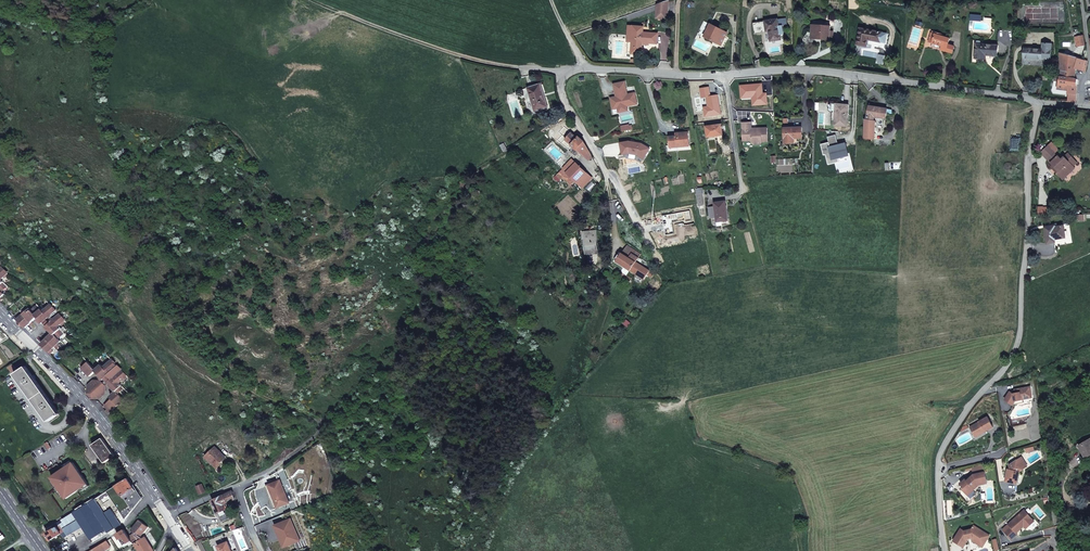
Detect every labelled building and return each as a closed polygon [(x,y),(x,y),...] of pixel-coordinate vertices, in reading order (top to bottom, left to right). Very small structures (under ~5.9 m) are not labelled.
[(669,0),(657,4),(656,18),(662,18),(662,15),(668,16),(669,0)] [(781,39),(778,19),(765,21),(766,27),(768,27),(768,31),(769,31),(771,41),(781,39)] [(812,22),(812,26),(811,37),(819,38),(819,36),(825,37),(824,39),(830,40),(830,37),(830,31),(831,26),(825,25),(825,27),(816,26),(816,22),(812,22)] [(728,33),(711,24),(705,36),(722,45),(724,39),(726,36),(728,33)] [(658,34),(643,32),(639,32),(639,26),(629,26),(628,41),(627,53),(634,54),(642,54),(642,44),(642,42),(649,43),(657,43),(658,34)] [(882,33),(860,28),(857,45),(866,46),(868,39),(881,42),(882,33)] [(944,37),(932,33),(931,38),(934,39),(933,43),(942,46),(941,49),(952,53),(954,46),(949,45),(948,45),(950,39),(944,37)] [(1085,45),(1083,35),(1081,36),(1075,37),(1077,46),(1085,45)] [(1042,49),(1024,48),(1024,58),(1042,59),(1042,58),(1050,58),(1051,44),(1043,43),(1042,49)] [(998,45),(976,44),(975,58),(986,59),(986,55),(997,56),(998,45)] [(1084,53),(1075,51),(1073,57),(1060,53),(1061,71),(1060,76),(1075,78),(1075,68),(1083,71),(1085,72),(1086,67),(1086,66),(1087,66),(1088,61),(1083,60),(1084,53)] [(1075,102),(1077,80),(1075,78),(1060,76),(1053,76),(1054,80),(1059,81),(1057,90),(1064,90),(1063,94),(1067,94),(1071,94),(1070,102),(1075,102)] [(618,108),(618,110),(628,108),(627,106),(638,104),(635,93),(627,95),(626,91),(627,90),(625,82),(614,84),(616,94),(617,94),(618,96),(617,97),(611,98),(612,104),(617,103),(618,108)] [(548,107),(540,84),(528,88),(535,111),(548,107)] [(847,126),(849,105),(838,104),(838,111),(836,111),(835,125),(847,126)] [(867,119),(867,120),(874,121),(874,117),(886,119),(887,109),(869,106),(867,119)] [(867,120),(867,119),(865,119),(864,138),(875,139),(875,121),(874,121),(867,120)] [(767,128),(754,128),(754,130),(752,130),(752,128),(752,122),(743,122),(743,141),(752,140),(752,142),(754,144),(760,144),(762,142),(768,141),(767,128)] [(708,137),(723,135),(721,124),(706,127),(708,137)] [(802,127),(784,128),(785,143),(792,143),(791,138),(794,138),(802,138),(802,127)] [(587,147),(584,141),(579,136),(578,138),(571,132),(565,139),(581,153),(587,147)] [(689,146),(688,132),(676,133),(676,136),(669,137),(670,146),(677,145),(677,147),(689,146)] [(629,141),(620,143),(622,153),(629,151),(638,153),(637,155),(644,159),(650,149),(642,144),(629,141)] [(1075,160),(1068,153),(1062,159),(1049,146),(1041,153),(1053,165),(1059,171),(1057,173),(1063,179),(1075,168),(1073,166),(1071,164),(1075,160)] [(592,156),(587,147),(581,153),(589,160),(592,156)] [(587,172),(573,159),(572,159),(563,169),(576,181),(577,182),(587,172)] [(1013,164),(1012,163),(1011,162),(1010,162),(1009,162),(1007,162),(1006,162),(1006,163),(1005,164),(1004,165),(1004,166),(1004,167),(1004,168),(1005,170),(1006,170),(1007,171),(1008,171),(1009,171),(1010,171),(1011,170),(1012,170),(1013,168),(1013,167),(1013,166),(1013,165),(1013,164)] [(576,181),(563,169),(556,175),(561,180),(563,178),(571,185),(576,181)] [(587,172),(577,182),(583,187),(592,177),(587,172)] [(466,183),(462,180),(459,184),(457,187),(462,191),(464,188),(463,187),(466,183)] [(728,224),(725,206),(726,206),(726,201),(715,202),(715,206),(709,207),(711,218),(717,217),(718,226),(728,224)] [(1063,225),(1055,227),(1054,226),(1045,227),(1048,243),(1055,242),(1054,239),(1065,237),(1063,225)] [(598,252),(596,231),(583,232),(584,239),(586,239),(587,253),(598,252)] [(632,253),(634,250),(627,245),(622,253),(617,261),(623,265),(631,252),(632,253)] [(631,252),(623,265),(645,279),(648,274),(650,271),(636,262),(642,254),(634,250),(632,253),(631,252)] [(2,267),(0,269),(0,299),(2,297),(5,294),(3,292),(2,291),(7,285),(2,280),(8,273),(2,267)] [(44,311),(38,305),(32,311),(30,308),(21,316),(18,319),(26,328),(35,319),(34,318),(36,316),(37,317),(37,316),(40,319),(44,323),(56,310),(50,304),(44,311)] [(59,314),(56,310),(44,323),(47,326),(59,314)] [(64,332),(59,327),(65,320),(59,314),(47,326),(50,329),(53,332),(53,333),(54,334),(51,336),(50,335),(41,344),(49,352),(52,349),(61,341),(58,338),(64,332)] [(526,334),(515,321),(513,322),(510,318),(506,322),(509,326),(511,324),(522,337),(526,334)] [(104,367),(100,363),(94,368),(93,367),(88,362),(82,368),(90,376),(93,373),(93,372),(95,369),(96,370),(104,379),(118,366),(112,360),(104,367)] [(17,370),(13,364),(8,367),(13,373),(17,370)] [(60,413),(26,366),(15,374),(49,421),(60,413)] [(121,369),(118,366),(104,379),(108,382),(121,369)] [(119,383),(127,376),(121,369),(108,382),(116,391),(117,392),(114,394),(113,393),(110,396),(112,398),(104,405),(108,408),(105,411),(108,414),(124,399),(118,392),(123,387),(119,383)] [(102,385),(100,381),(93,381),(88,386),(88,389),(88,393),(93,398),(97,398),(100,398),(105,393),(105,386),(102,385)] [(1030,387),(1015,390),(1015,393),(1013,394),(1010,392),(1005,400),(1013,405),(1015,401),(1021,399),(1023,397),(1032,395),(1030,387)] [(993,427),(987,417),(979,421),(979,422),(970,427),(975,435),(984,430),(985,432),(993,427)] [(102,438),(92,445),(105,462),(115,455),(102,438)] [(1079,446),(1085,457),(1089,454),(1089,440),(1079,446)] [(226,457),(215,447),(210,452),(211,454),(209,457),(214,461),(213,463),(218,468),(221,464),(220,463),(226,457)] [(1026,464),(1021,457),(1009,465),(1010,467),(1010,470),(1008,469),(1006,481),(1017,483),(1019,471),(1023,469),(1021,467),(1026,464)] [(72,463),(51,477),(66,499),(87,484),(72,463)] [(985,472),(973,474),(967,481),(965,479),(960,483),(963,486),(961,488),(967,494),(973,488),(974,489),(979,485),(987,483),(985,472)] [(141,499),(128,478),(110,490),(107,491),(125,519),(141,499)] [(280,480),(269,484),(278,507),(290,503),(280,480)] [(205,492),(202,484),(197,486),(200,494),(205,492)] [(269,484),(266,485),(275,508),(278,507),(269,484)] [(229,518),(224,506),(226,505),(225,503),(235,498),(233,490),(212,500),(222,521),(229,518)] [(121,525),(101,495),(73,512),(82,527),(83,526),(87,532),(86,533),(90,539),(106,530),(107,533),(108,533),(121,525)] [(1031,517),(1024,510),(1008,524),(1011,527),(1005,532),(1011,539),(1017,534),(1016,533),(1024,526),(1023,524),(1031,517)] [(82,527),(73,512),(53,525),(55,528),(47,533),(51,539),(61,533),(64,537),(82,527)] [(1032,519),(1031,517),(1023,524),(1024,526),(1032,519)] [(275,525),(279,536),(283,534),(288,545),(300,540),(291,518),(275,525)] [(145,537),(143,538),(141,536),(148,527),(139,520),(132,529),(134,533),(130,536),(140,550),(153,550),(154,550),(145,537)] [(1002,529),(1005,532),(1011,527),(1008,524),(1002,529)] [(987,533),(973,525),(971,529),(965,531),(961,529),(953,541),(963,547),(967,541),(967,538),(972,537),(972,540),(977,543),(979,538),(982,540),(987,533)] [(133,543),(124,529),(117,534),(124,545),(128,543),(130,545),(133,543)] [(990,535),(987,533),(982,540),(979,538),(977,543),(983,547),(990,535)] [(283,534),(279,536),(284,547),(288,545),(283,534)] [(107,541),(90,550),(91,550),(103,550),(111,546),(107,541)] [(217,546),(220,550),(232,550),(227,541),(217,546)]
